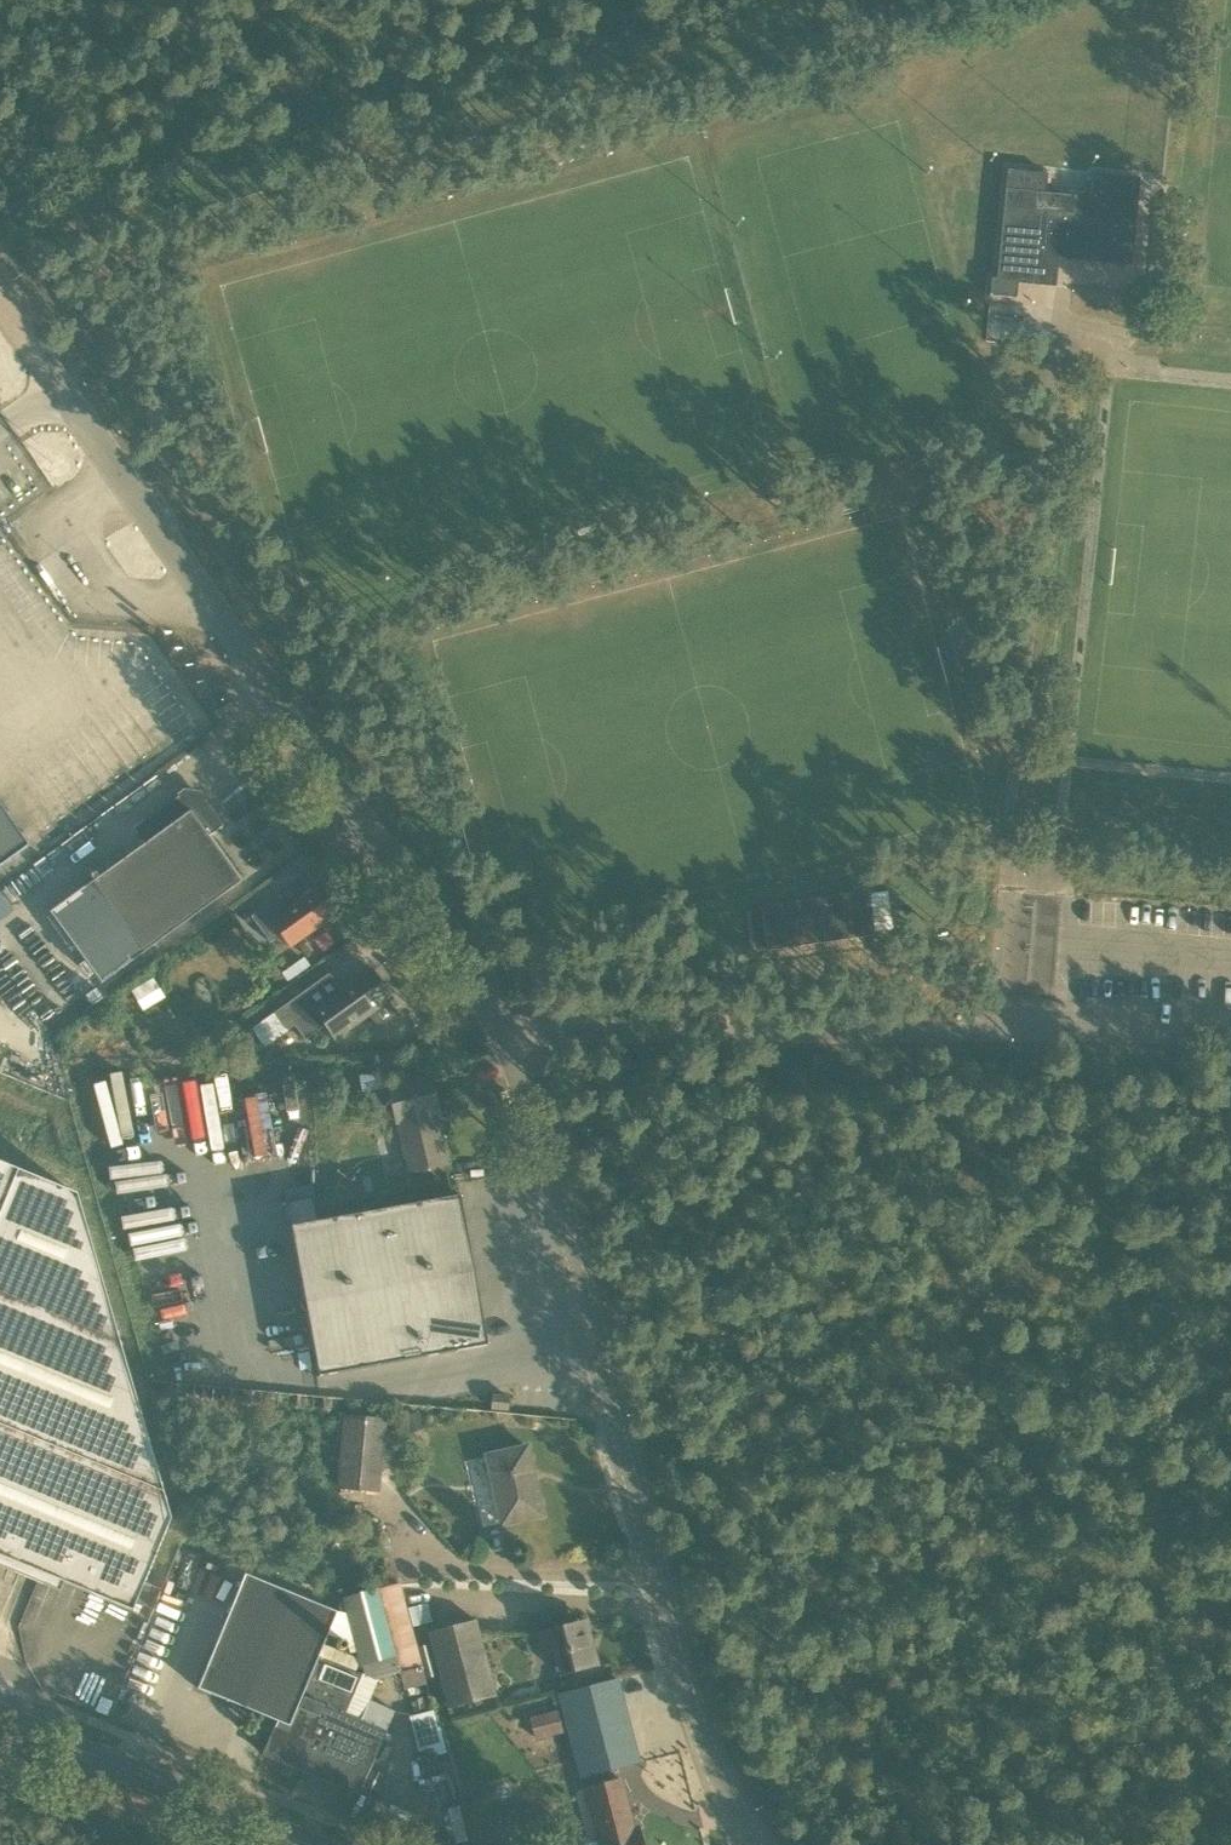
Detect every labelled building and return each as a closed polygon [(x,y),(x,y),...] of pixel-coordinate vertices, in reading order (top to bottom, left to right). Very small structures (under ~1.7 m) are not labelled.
[(1049,285),(1056,286),(1059,257),(1130,264),(1135,221),(1134,221),(1139,179),(1093,174),(1091,197),(1076,196),(1046,193),(1048,174),(1008,170),(997,279),(992,278),(990,295),(1012,297),(1014,280),(1049,284),(1049,285)] [(122,701),(68,740),(109,796),(163,757),(122,701)] [(92,882),(143,952),(241,881),(208,836),(223,826),(205,800),(200,794),(185,792),(179,797),(179,796),(139,825),(150,840),(92,882)] [(28,845),(0,806),(0,866),(28,845)] [(291,947),(314,930),(334,916),(315,890),(288,909),(279,896),(251,916),(270,943),(281,935),(291,947)] [(761,906),(764,926),(767,950),(875,936),(872,920),(874,920),(873,916),(872,916),(869,891),(761,906)] [(12,915),(0,893),(0,922),(12,915)] [(369,1015),(379,1029),(398,1015),(388,1001),(392,998),(383,986),(385,985),(383,982),(381,983),(372,971),(342,992),(329,974),(281,1007),(305,1040),(325,1025),(335,1039),(369,1015)] [(411,1173),(422,1170),(446,1164),(433,1115),(438,1114),(430,1078),(389,1087),(398,1123),(399,1123),(411,1173)] [(170,1518),(76,1194),(0,1163),(0,1567),(60,1591),(64,1582),(132,1610),(170,1518)] [(313,1197),(286,1202),(318,1376),(488,1345),(460,1194),(317,1220),(313,1197)] [(509,1397),(492,1396),(491,1408),(508,1410),(509,1397)] [(418,1411),(404,1417),(409,1431),(424,1425),(418,1411)] [(384,1493),(387,1450),(389,1421),(349,1418),(344,1489),(384,1493)] [(527,1446),(486,1456),(502,1524),(543,1515),(527,1446)] [(277,1721),(275,1727),(287,1732),(302,1694),(304,1695),(319,1656),(337,1612),(245,1574),(198,1688),(277,1721)] [(422,1666),(416,1643),(400,1585),(380,1590),(402,1672),(422,1666)] [(361,1665),(395,1656),(378,1589),(343,1598),(361,1665)] [(497,1696),(482,1643),(475,1620),(428,1633),(450,1709),(497,1696)] [(598,1664),(590,1633),(587,1621),(537,1634),(543,1654),(554,1650),(560,1674),(598,1664)] [(358,1792),(385,1731),(344,1714),(361,1675),(319,1656),(304,1695),(302,1694),(287,1732),(275,1727),(264,1755),(358,1792)] [(635,1744),(626,1707),(619,1678),(560,1693),(582,1778),(639,1763),(634,1745),(635,1744)] [(557,1710),(531,1717),(536,1739),(563,1732),(557,1710)] [(599,1844),(643,1844),(639,1829),(634,1830),(621,1780),(585,1789),(599,1844)]
